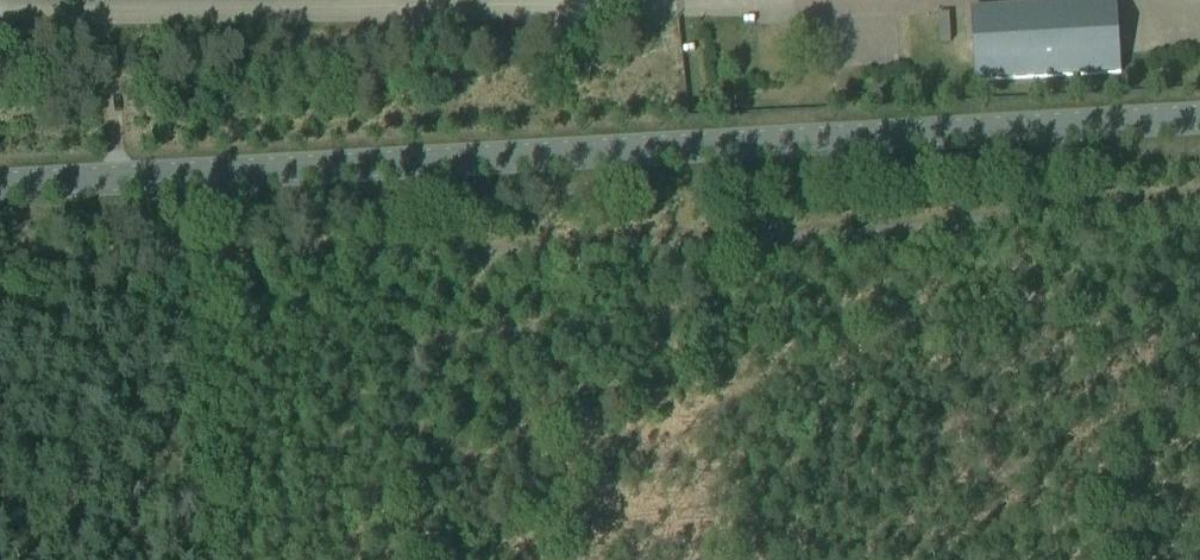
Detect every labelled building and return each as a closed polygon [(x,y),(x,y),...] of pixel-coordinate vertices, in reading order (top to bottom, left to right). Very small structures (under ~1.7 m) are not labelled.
[(1119,1),(971,9),(975,80),(1122,72),(1119,1)] [(97,68),(102,68),(114,67),(113,50),(96,52),(97,68)]
